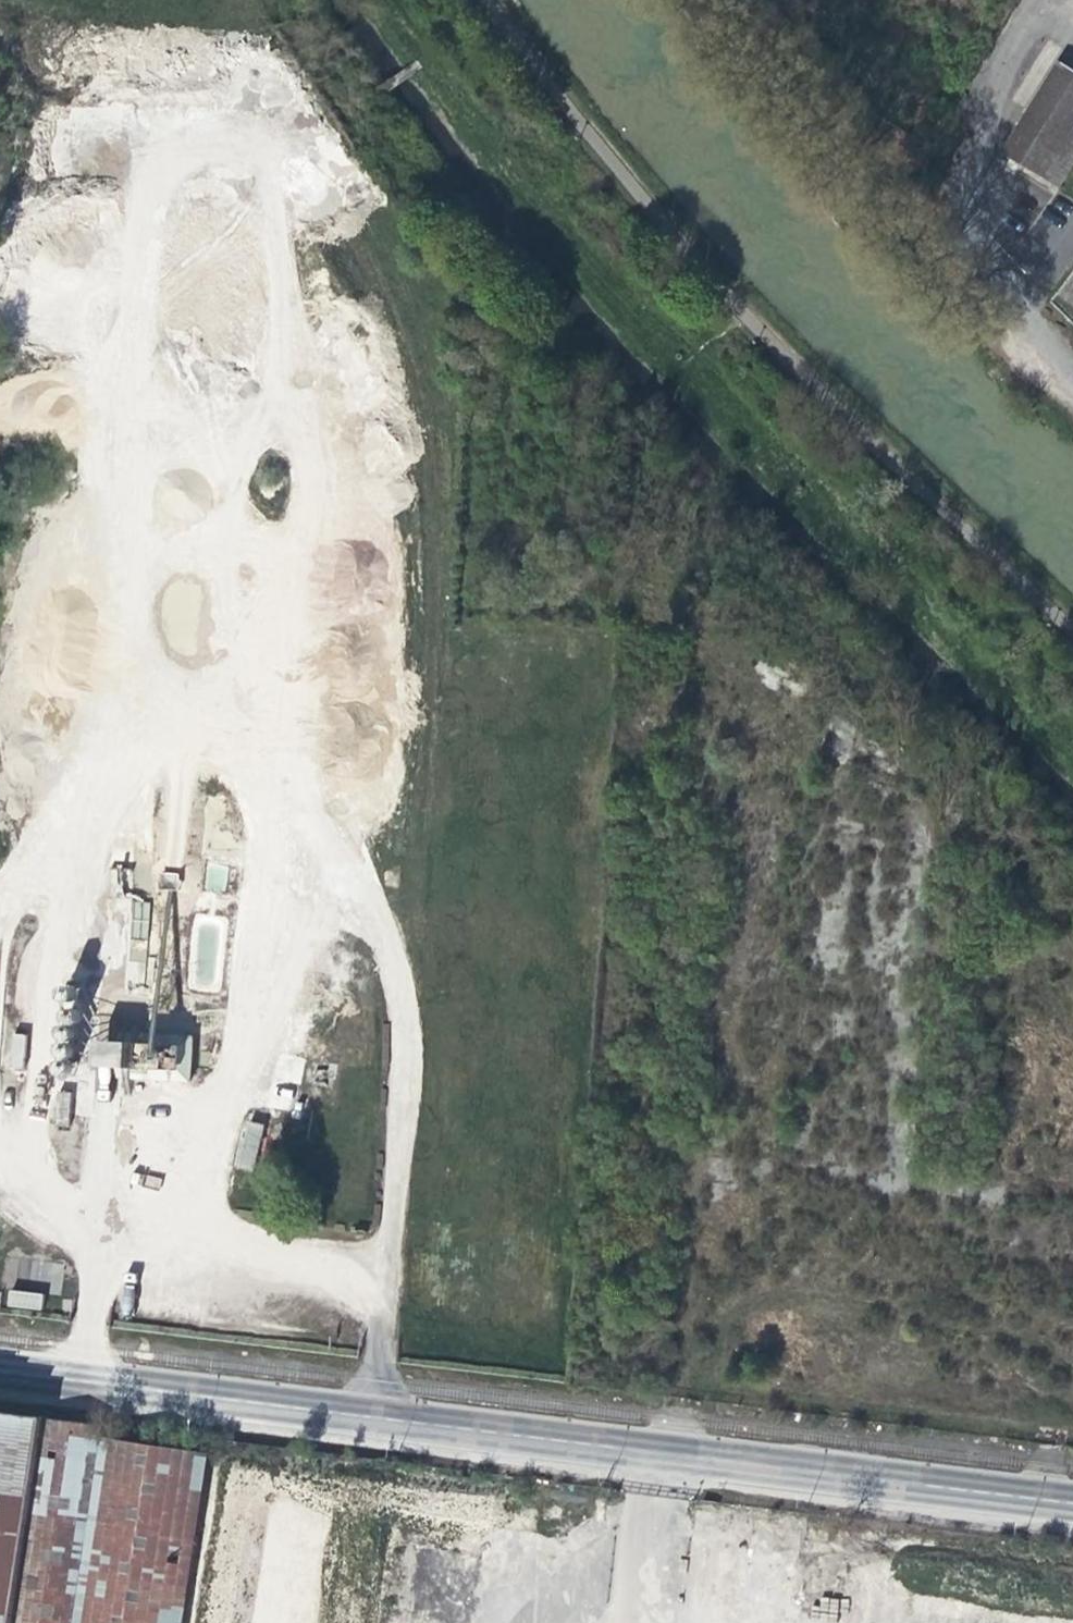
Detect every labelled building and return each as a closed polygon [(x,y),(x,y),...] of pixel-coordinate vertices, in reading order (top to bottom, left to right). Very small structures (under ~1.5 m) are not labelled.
[(1072,146),(1072,65),(1059,56),(1004,144),(1052,178),(1072,146)] [(133,901),(132,935),(147,936),(148,901),(133,901)] [(251,1171),(263,1125),(245,1120),(233,1166),(251,1171)] [(6,1306),(42,1310),(44,1292),(8,1288),(6,1306)] [(201,1444),(0,1416),(0,1622),(176,1622),(201,1444)]
